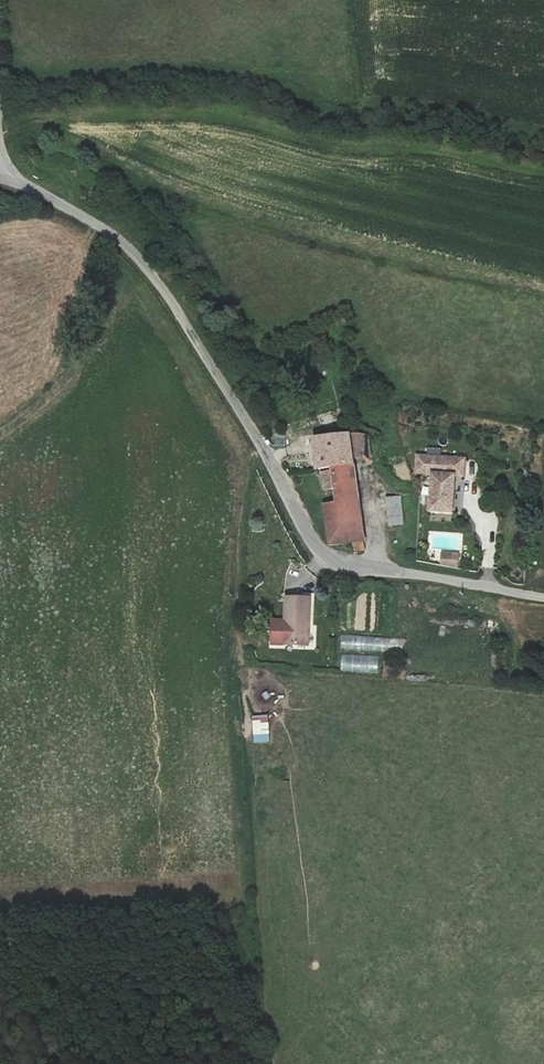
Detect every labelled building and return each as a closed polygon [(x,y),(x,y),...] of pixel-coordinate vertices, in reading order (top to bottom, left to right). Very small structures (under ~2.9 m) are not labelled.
[(353,459),(351,439),(314,444),(317,469),(332,467),(353,464),(353,459)] [(359,439),(351,439),(353,459),(367,457),(367,461),(371,460),(371,457),(367,442),(365,440),(359,439)] [(465,457),(417,454),(416,472),(433,473),(430,511),(453,512),(455,475),(464,475),(465,457)] [(353,464),(332,467),(333,471),(320,472),(323,490),(335,489),(337,505),(324,506),(327,533),(362,529),(353,464)] [(400,496),(386,498),(389,525),(403,523),(400,496)] [(362,529),(327,533),(328,544),(329,545),(354,544),(355,551),(361,549),(363,547),(362,529)] [(458,553),(442,552),(441,564),(456,567),(458,553)] [(310,597),(284,596),(284,619),(271,619),(270,643),(305,644),(306,622),(309,622),(310,597)] [(406,639),(341,635),(340,649),(405,653),(406,639)] [(379,657),(341,654),(340,670),(378,673),(379,657)] [(253,744),(269,743),(268,715),(252,716),(253,744)]
